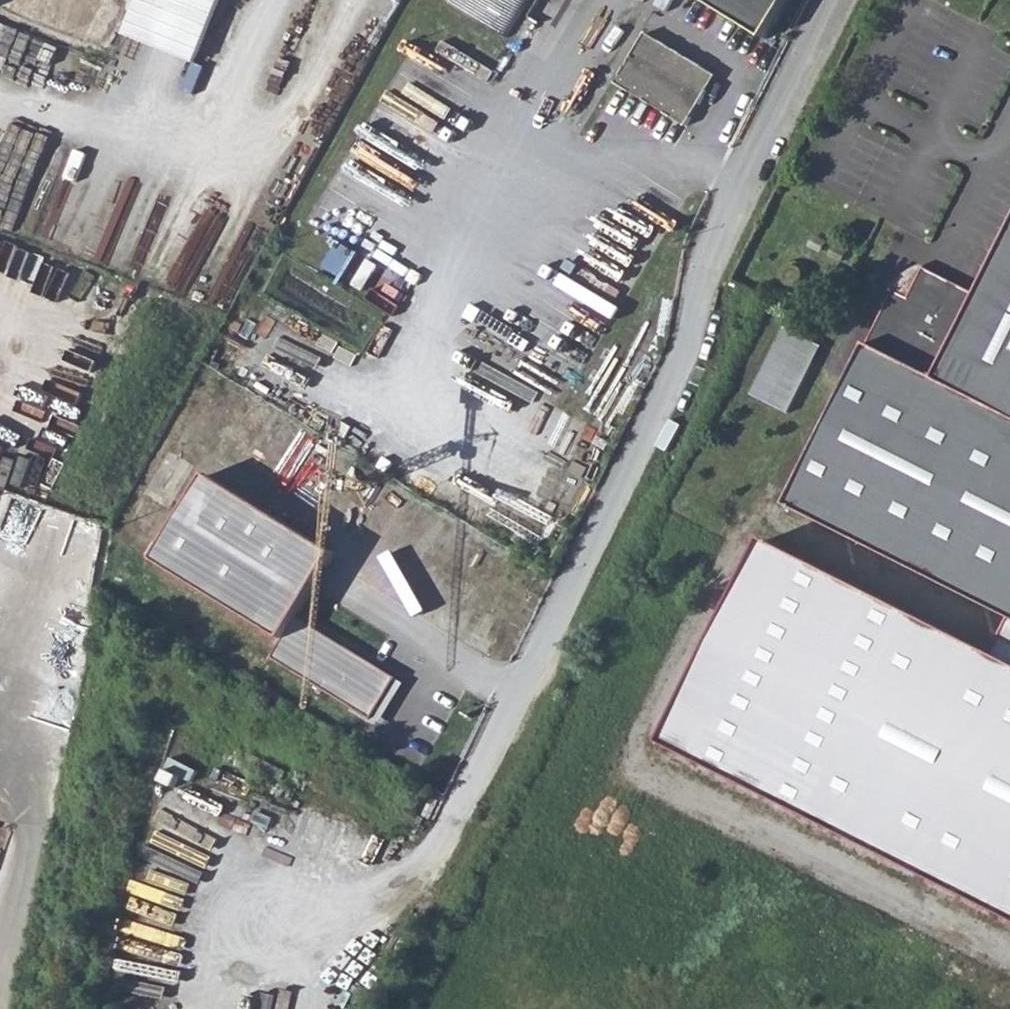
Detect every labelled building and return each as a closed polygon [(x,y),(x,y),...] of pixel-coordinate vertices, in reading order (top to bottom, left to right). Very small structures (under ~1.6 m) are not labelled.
[(126,40),(199,68),(225,0),(141,0),(126,40)] [(506,38),(529,0),(444,0),(506,38)] [(768,41),(793,0),(702,0),(768,41)] [(646,34),(616,83),(685,125),(715,75),(646,34)] [(1009,617),(1009,235),(979,296),(923,268),(908,298),(895,291),(787,505),(1009,617)] [(752,395),(788,412),(821,344),(786,327),(752,395)] [(337,553),(209,475),(164,548),(156,543),(148,556),(284,639),(272,658),(372,720),(397,678),(358,664),(344,655),(349,649),(297,617),(337,553)] [(765,537),(661,737),(1009,917),(1009,663),(765,537)]
